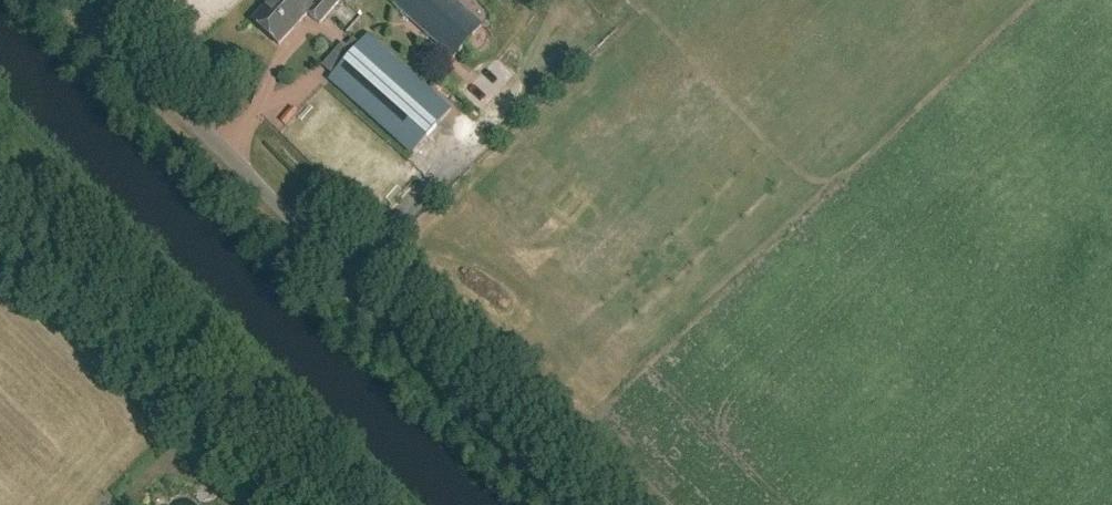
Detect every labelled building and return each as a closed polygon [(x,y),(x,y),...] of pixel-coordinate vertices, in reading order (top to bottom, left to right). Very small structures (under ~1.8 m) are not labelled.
[(252,22),(279,46),(308,14),(320,25),(342,0),(319,0),(313,8),(304,0),(272,0),(252,22)] [(454,0),(400,0),(395,6),(453,59),(482,25),(454,0)] [(330,79),(413,154),(452,111),(368,36),(330,79)]
